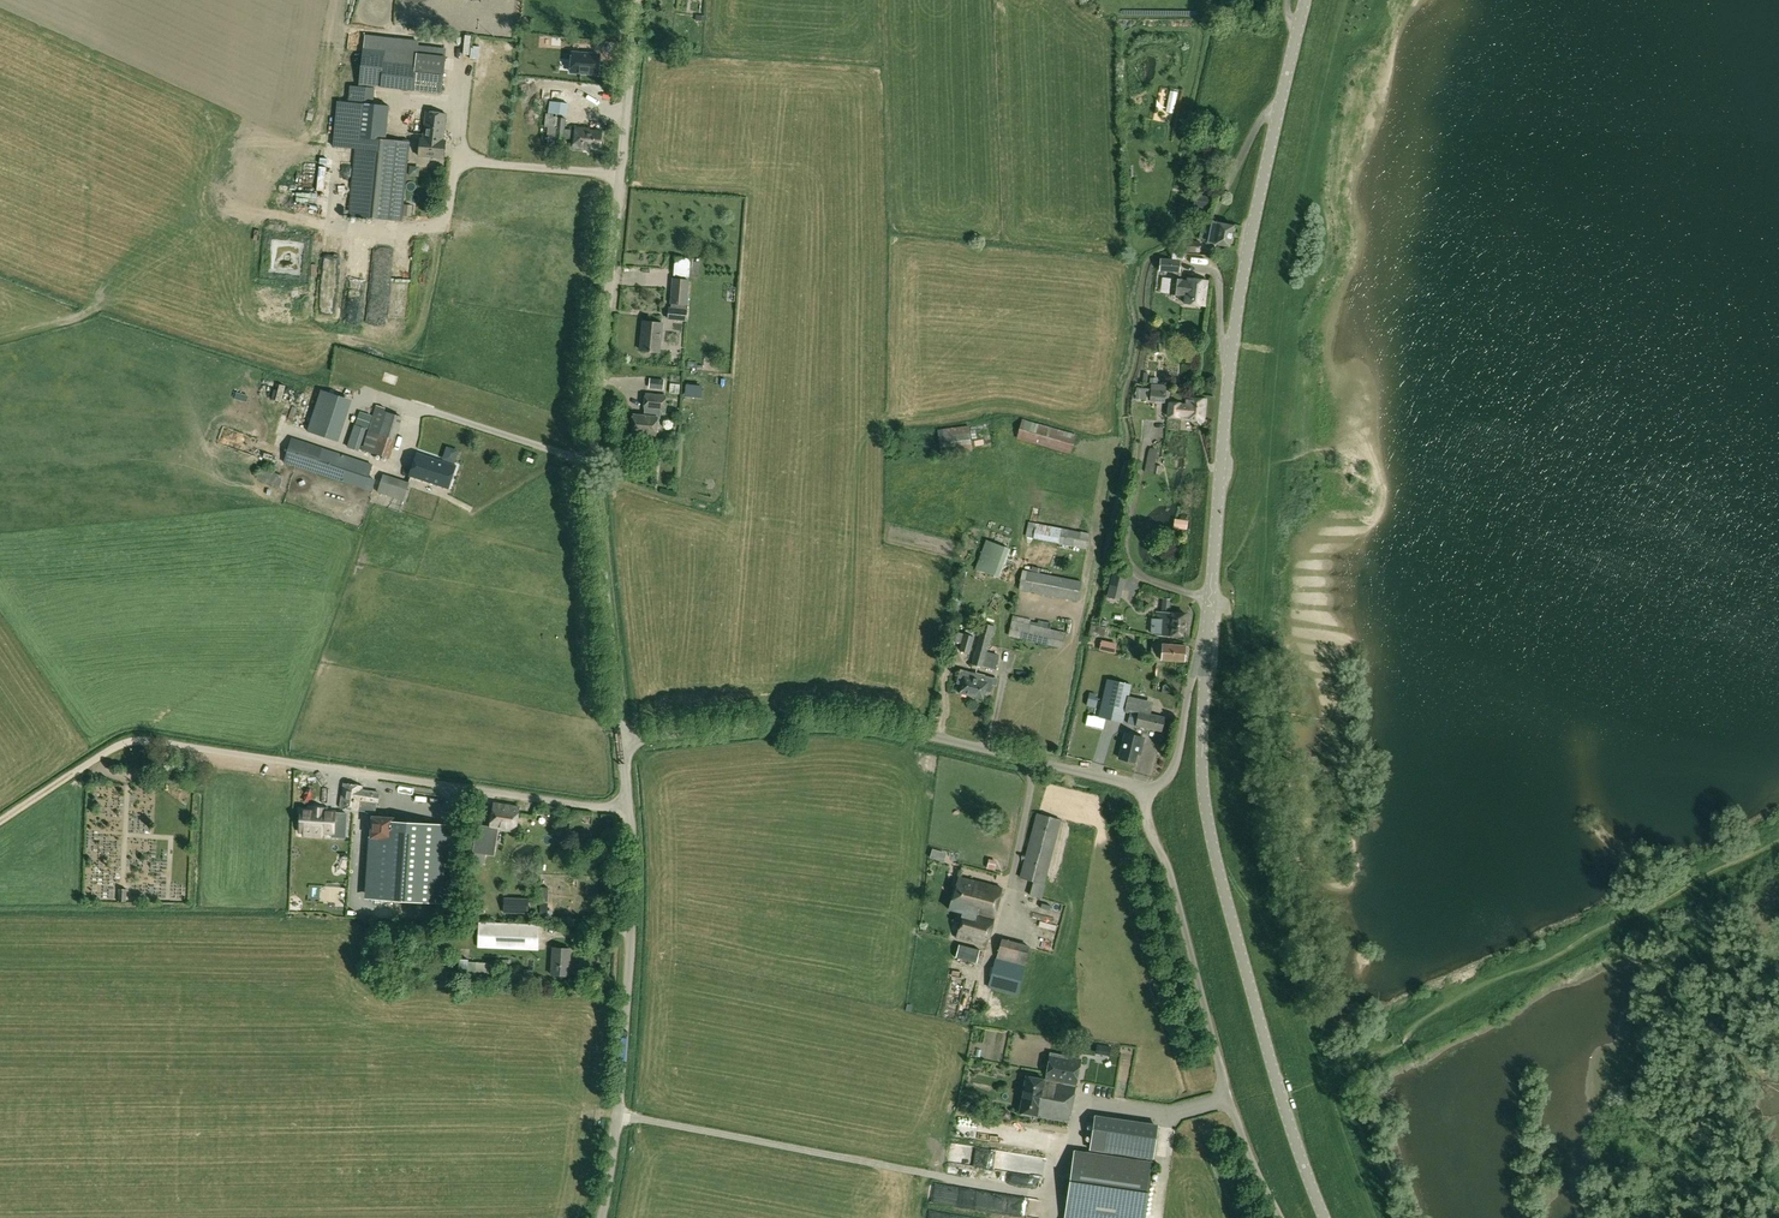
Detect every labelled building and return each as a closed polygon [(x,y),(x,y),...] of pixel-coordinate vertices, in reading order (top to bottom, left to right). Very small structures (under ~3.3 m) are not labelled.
[(356,152),(349,215),(401,221),(409,141),(386,139),(389,106),(372,104),(374,86),(441,92),(445,56),(418,53),(419,41),(365,36),(364,48),(363,48),(359,89),(349,88),(347,106),(336,105),(332,150),(356,152)] [(571,72),(598,75),(600,55),(572,53),(571,72)] [(543,111),(544,131),(559,130),(558,117),(553,117),(552,110),(543,111)] [(419,155),(444,158),(446,140),(444,140),(447,114),(426,112),(423,138),(421,137),(419,155)] [(573,135),(600,136),(601,127),(573,126),(573,135)] [(574,148),(600,148),(601,137),(574,136),(574,148)] [(409,175),(418,176),(419,170),(416,167),(409,166),(409,175)] [(1196,195),(1194,205),(1209,208),(1211,199),(1196,195)] [(412,206),(404,205),(403,215),(411,216),(412,206)] [(1199,213),(1201,222),(1210,220),(1208,211),(1199,213)] [(1214,242),(1214,243),(1230,247),(1234,225),(1218,222),(1218,223),(1213,222),(1209,241),(1214,242)] [(1183,253),(1199,253),(1199,242),(1198,242),(1198,234),(1183,234),(1183,253)] [(672,254),(671,273),(687,273),(688,255),(672,254)] [(1161,259),(1160,271),(1179,272),(1181,260),(1161,259)] [(689,275),(697,275),(698,267),(689,266),(689,275)] [(1187,302),(1207,304),(1209,278),(1189,277),(1188,280),(1183,280),(1183,279),(1173,278),(1172,294),(1182,294),(1182,293),(1187,294),(1187,302)] [(390,317),(406,317),(407,280),(391,279),(390,317)] [(689,280),(676,279),(674,279),(671,303),(686,305),(687,305),(689,280)] [(686,321),(688,310),(669,308),(668,319),(686,321)] [(337,313),(335,321),(356,326),(358,318),(337,313)] [(663,323),(643,321),(640,349),(660,351),(663,323)] [(700,367),(715,368),(716,360),(701,360),(700,367)] [(649,388),(663,389),(664,379),(650,378),(649,388)] [(272,379),(262,384),(265,392),(275,388),(272,379)] [(668,380),(667,390),(677,391),(678,380),(668,380)] [(1166,390),(1138,387),(1135,399),(1150,401),(1150,402),(1165,402),(1166,390)] [(353,403),(321,391),(307,434),(340,444),(353,403)] [(664,410),(666,395),(646,393),(645,408),(647,409),(646,416),(634,414),(632,433),(635,433),(634,436),(655,438),(657,418),(660,418),(661,410),(664,410)] [(1186,415),(1205,418),(1207,397),(1188,395),(1187,403),(1181,402),(1181,401),(1170,400),(1169,414),(1180,415),(1180,414),(1186,414),(1186,415)] [(404,418),(375,406),(372,417),(368,431),(362,453),(391,461),(404,418)] [(372,417),(360,412),(355,427),(368,431),(372,417)] [(1023,419),(1016,438),(1071,454),(1078,435),(1023,419)] [(937,430),(941,456),(971,452),(969,426),(937,430)] [(368,431),(355,427),(348,450),(362,453),(368,431)] [(369,478),(373,465),(292,439),(284,463),(366,489),(369,478)] [(441,458),(454,459),(456,445),(442,444),(441,458)] [(449,489),(457,466),(417,453),(410,475),(449,489)] [(1143,467),(1155,467),(1156,454),(1144,453),(1143,467)] [(254,473),(275,483),(280,473),(258,463),(254,473)] [(378,492),(404,501),(410,482),(383,474),(378,492)] [(1035,523),(1031,538),(1086,548),(1090,533),(1035,523)] [(989,542),(978,568),(999,576),(1009,550),(989,542)] [(1023,570),(1019,589),(1078,601),(1082,582),(1023,570)] [(1113,574),(1109,589),(1120,592),(1124,576),(1113,574)] [(1157,612),(1157,619),(1153,619),(1152,633),(1156,633),(1156,635),(1185,637),(1186,614),(1157,612)] [(1014,616),(1008,635),(1062,647),(1066,633),(1049,628),(1050,623),(1014,616)] [(994,626),(983,623),(972,664),(983,666),(994,626)] [(1106,628),(1091,625),(1089,634),(1104,637),(1106,628)] [(962,644),(959,650),(969,653),(974,637),(965,634),(957,632),(955,642),(962,644)] [(1103,642),(1101,649),(1112,652),(1114,644),(1103,642)] [(1162,660),(1185,661),(1185,645),(1162,644),(1152,644),(1151,659),(1162,660)] [(1037,681),(1042,662),(1035,660),(1030,679),(1037,681)] [(983,700),(986,691),(990,693),(994,679),(985,676),(983,681),(967,677),(969,671),(961,669),(957,683),(962,685),(959,693),(983,700)] [(1131,685),(1108,679),(1099,717),(1123,722),(1131,685)] [(1162,691),(1170,693),(1172,692),(1166,683),(1163,685),(1162,691)] [(1089,692),(1086,706),(1096,708),(1098,700),(1095,700),(1096,694),(1089,692)] [(1162,731),(1165,717),(1131,709),(1128,723),(1162,731)] [(1084,712),(1084,720),(1092,720),(1093,713),(1084,712)] [(1119,758),(1135,762),(1140,745),(1143,746),(1145,738),(1126,733),(1119,758)] [(358,806),(358,801),(376,801),(376,794),(369,794),(368,783),(341,783),(341,806),(358,806)] [(500,832),(518,836),(521,807),(495,802),(490,827),(474,824),(473,831),(476,831),(473,855),(496,858),(500,832)] [(333,841),(347,841),(349,816),(337,814),(335,810),(300,808),(299,832),(304,832),(304,841),(324,841),(324,837),(332,836),(333,841)] [(1061,820),(1038,814),(1021,878),(1033,881),(1029,895),(1041,898),(1061,820)] [(396,822),(373,820),(372,843),(392,844),(392,828),(397,829),(396,822)] [(536,821),(522,820),(521,826),(535,828),(536,821)] [(369,843),(365,903),(404,910),(446,906),(452,829),(408,830),(397,829),(392,828),(392,844),(372,843),(369,843)] [(933,848),(930,857),(942,861),(944,852),(933,848)] [(995,870),(996,865),(997,860),(993,859),(989,859),(988,863),(987,868),(995,870)] [(546,871),(563,872),(563,863),(546,863),(546,871)] [(497,882),(497,864),(487,864),(487,882),(497,882)] [(977,913),(994,918),(1002,888),(958,876),(949,909),(963,912),(976,916),(977,913)] [(540,902),(548,902),(548,887),(540,887),(540,902)] [(489,902),(497,902),(497,894),(489,894),(489,902)] [(1033,896),(1031,902),(1046,906),(1048,900),(1033,896)] [(987,945),(994,918),(977,913),(976,916),(963,912),(957,937),(987,945)] [(538,949),(539,925),(479,922),(478,946),(538,949)] [(1030,946),(1002,938),(989,986),(1017,994),(1030,946)] [(952,945),(951,956),(966,958),(967,946),(952,945)] [(968,954),(977,957),(980,947),(971,945),(968,954)] [(571,948),(554,947),(552,974),(569,975),(571,948)] [(578,960),(580,966),(590,964),(589,958),(578,960)] [(489,963),(468,962),(467,979),(488,980),(489,963)] [(417,975),(415,984),(426,987),(428,978),(417,975)] [(957,1014),(958,1002),(943,1001),(943,1014),(957,1014)] [(1069,1120),(1080,1057),(1050,1052),(1045,1079),(1025,1075),(1019,1111),(1069,1120)] [(952,1133),(1004,1140),(1007,1123),(954,1116),(952,1133)] [(1158,1125),(1094,1116),(1090,1147),(1153,1156),(1158,1125)] [(947,1157),(1007,1166),(1009,1154),(997,1152),(998,1147),(949,1140),(947,1157)] [(1064,1217),(1146,1217),(1153,1161),(1074,1149),(1064,1217)] [(1036,1169),(1037,1154),(1025,1153),(1024,1169),(1036,1169)] [(970,1192),(957,1190),(956,1201),(969,1202),(970,1192)] [(999,1193),(998,1211),(1021,1211),(1022,1193),(999,1193)]
